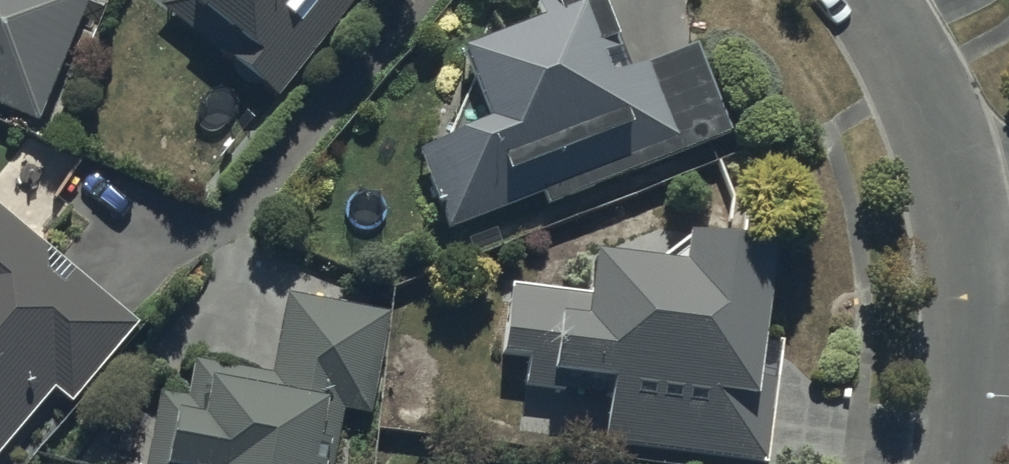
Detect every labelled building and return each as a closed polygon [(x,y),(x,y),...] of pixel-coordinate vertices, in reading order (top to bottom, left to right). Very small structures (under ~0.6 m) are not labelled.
[(37,115),(85,0),(0,0),(0,100),(37,115)] [(161,5),(282,95),(358,0),(165,0),(161,5)] [(550,202),(733,133),(697,37),(634,61),(612,0),(540,0),(545,14),(466,44),(494,118),(419,146),(449,225),(545,189),(550,202)] [(60,383),(76,397),(141,320),(0,201),(0,453),(60,383)] [(619,374),(612,434),(772,452),(784,341),(770,339),(782,235),(691,225),(687,254),(597,244),(591,292),(520,284),(512,358),(532,360),(530,378),(582,384),(583,370),(619,374)] [(147,463),(335,463),(345,406),(373,411),(392,306),(288,287),(274,368),(196,354),(190,392),(161,387),(147,463)]
